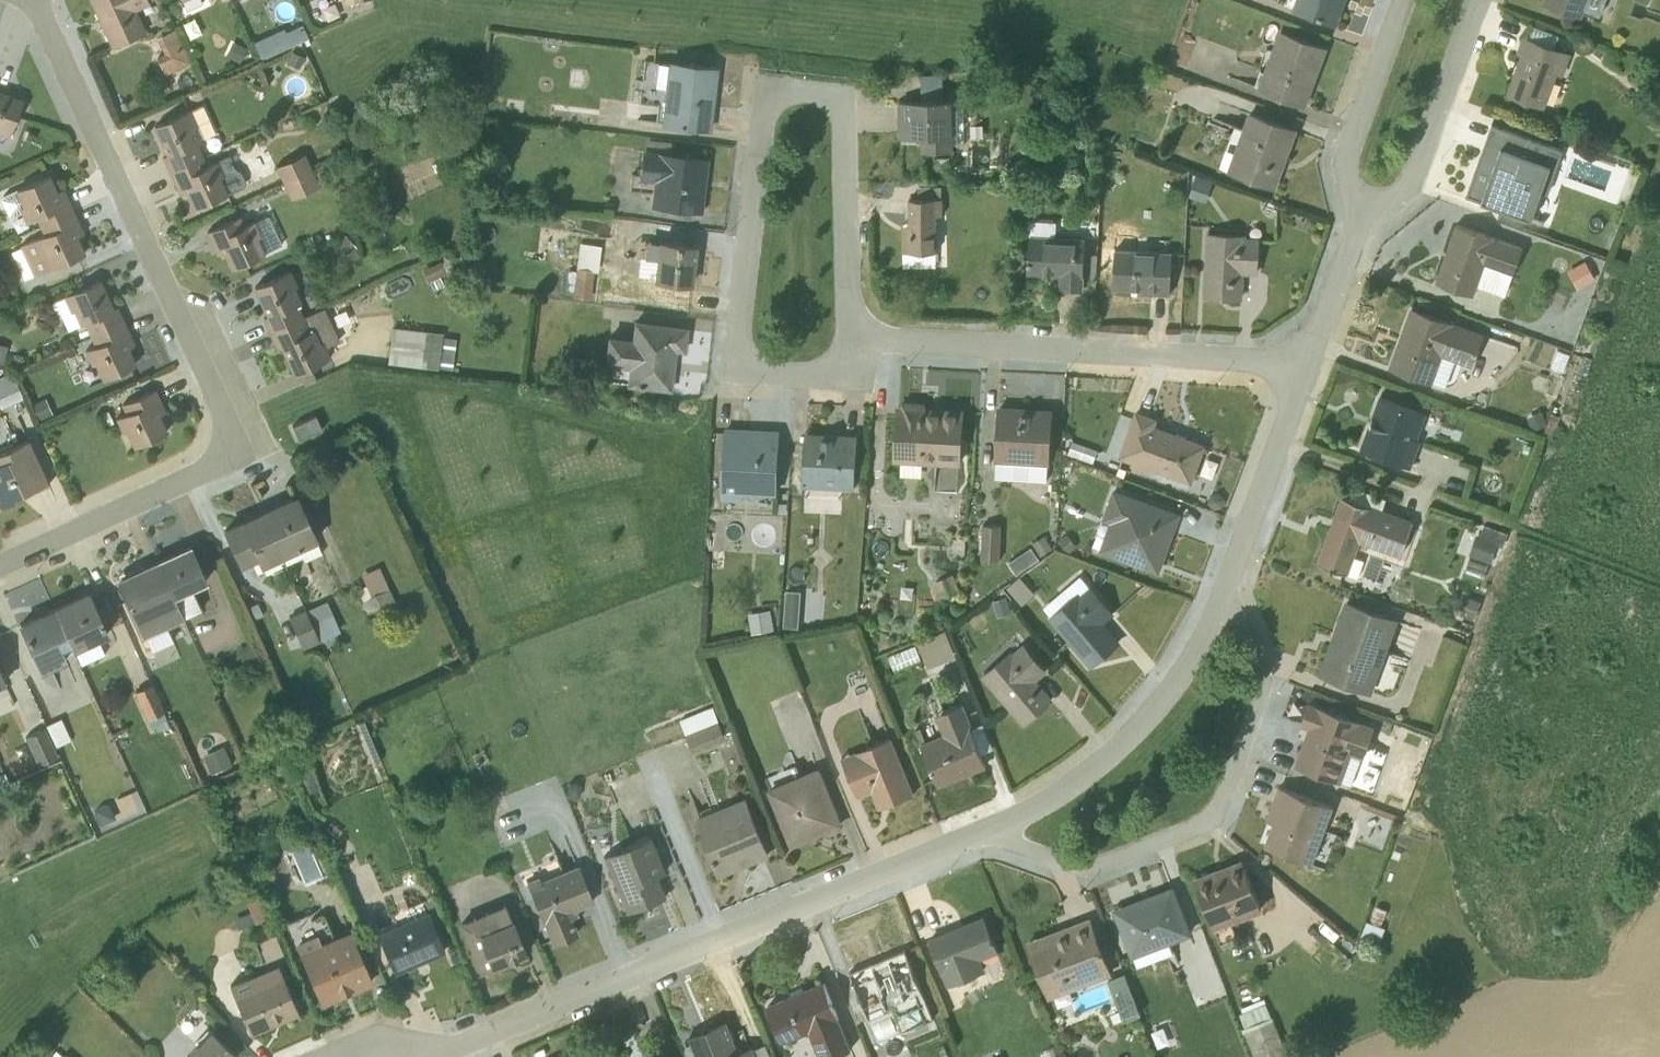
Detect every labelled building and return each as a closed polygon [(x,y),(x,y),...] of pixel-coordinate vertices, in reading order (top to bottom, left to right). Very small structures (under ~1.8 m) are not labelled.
[(112,47),(145,32),(135,10),(149,4),(148,1),(150,0),(91,0),(112,47)] [(182,1),(186,10),(202,2),(200,0),(181,0),(182,1)] [(1335,23),(1343,0),(1294,0),(1291,8),(1335,23)] [(1544,1),(1580,15),(1586,0),(1544,0),(1544,1)] [(301,22),(288,28),(294,42),(308,36),(301,22)] [(1519,53),(1505,93),(1543,107),(1555,73),(1562,75),(1570,53),(1553,47),(1558,35),(1531,25),(1527,37),(1521,34),(1515,51),(1519,53)] [(1326,47),(1278,29),(1256,89),(1304,106),(1326,47)] [(175,30),(174,30),(156,37),(163,54),(156,57),(164,76),(189,63),(175,30)] [(304,57),(291,50),(284,62),(298,69),(304,57)] [(667,64),(656,63),(653,86),(664,88),(660,122),(708,129),(715,68),(667,62),(667,64)] [(8,138),(21,101),(0,93),(0,135),(8,138)] [(951,99),(899,100),(900,103),(901,123),(900,125),(910,125),(910,132),(915,136),(922,136),(922,151),(952,150),(952,142),(963,142),(963,107),(951,107),(951,99)] [(214,133),(201,104),(153,126),(165,154),(165,155),(161,156),(168,172),(203,156),(197,142),(214,133)] [(1247,110),(1225,172),(1275,189),(1296,129),(1247,110)] [(1536,220),(1561,149),(1524,135),(1522,134),(1491,124),(1465,194),(1536,220)] [(642,149),(638,176),(631,175),(629,190),(651,194),(650,206),(702,212),(707,157),(669,152),(670,142),(645,139),(644,149),(642,149)] [(291,194),(321,183),(309,150),(279,161),(291,194)] [(203,156),(168,172),(178,194),(184,192),(193,209),(243,186),(245,180),(240,171),(235,169),(229,154),(216,159),(217,160),(207,164),(203,156)] [(49,173),(2,196),(1,200),(8,215),(12,216),(20,212),(25,222),(36,217),(40,226),(73,211),(62,187),(56,190),(49,173)] [(1212,181),(1194,175),(1188,196),(1205,202),(1212,181)] [(902,251),(935,251),(935,214),(941,214),(941,197),(940,185),(918,185),(917,198),(909,198),(909,231),(902,231),(902,251)] [(84,233),(73,211),(40,226),(43,234),(19,246),(19,248),(11,252),(24,281),(84,252),(77,236),(84,233)] [(239,215),(205,231),(216,255),(222,252),(230,268),(282,244),(268,216),(254,222),(253,220),(243,224),(239,215)] [(1054,235),(1055,221),(1029,219),(1026,274),(1058,275),(1058,288),(1082,289),(1085,237),(1054,235)] [(1455,223),(1434,281),(1472,294),(1475,286),(1504,296),(1522,246),(1455,223)] [(1207,234),(1204,295),(1239,297),(1241,272),(1255,272),(1256,240),(1243,239),(1243,236),(1207,234)] [(656,243),(637,241),(635,258),(639,259),(637,277),(652,279),(652,281),(691,285),(692,285),(696,245),(657,240),(656,240),(656,243)] [(598,273),(600,246),(579,244),(575,271),(567,270),(565,290),(573,292),(572,297),(590,300),(593,273),(598,273)] [(1171,251),(1114,247),(1114,249),(1101,248),(1100,270),(1113,271),(1112,287),(1137,288),(1137,293),(1169,294),(1171,251)] [(297,286),(289,270),(252,287),(266,315),(263,317),(270,331),(303,316),(297,303),(301,301),(294,287),(297,286)] [(376,288),(383,300),(401,290),(394,277),(376,288)] [(100,279),(51,301),(58,317),(60,316),(67,330),(84,323),(89,337),(124,321),(117,306),(113,308),(100,279)] [(1409,306),(1387,367),(1431,382),(1432,380),(1444,385),(1454,359),(1471,365),(1483,332),(1409,306)] [(323,307),(322,307),(270,331),(276,346),(277,347),(281,345),(294,374),(298,372),(304,385),(315,380),(309,367),(329,358),(329,357),(325,347),(339,340),(323,307)] [(134,344),(124,321),(89,337),(92,345),(83,350),(90,365),(94,363),(101,379),(136,363),(129,347),(134,344)] [(606,336),(603,365),(627,368),(625,384),(668,388),(674,348),(682,349),(685,329),(632,322),(630,339),(606,336)] [(390,327),(386,363),(452,370),(455,339),(441,337),(441,332),(390,327)] [(0,372),(0,407),(21,397),(10,374),(6,376),(5,373),(0,372)] [(125,431),(132,447),(167,432),(159,415),(166,412),(155,388),(119,403),(123,413),(114,417),(121,433),(125,431)] [(1425,412),(1378,394),(1358,448),(1411,466),(1420,440),(1417,438),(1425,412)] [(51,413),(44,397),(31,404),(38,420),(51,413)] [(957,465),(961,410),(923,407),(923,403),(903,402),(902,403),(896,403),(892,461),(900,462),(899,474),(921,476),(922,463),(957,465)] [(1049,465),(1051,408),(997,405),(993,461),(995,462),(995,477),(1046,480),(1046,465),(1049,465)] [(1154,419),(1136,412),(1120,456),(1190,481),(1203,445),(1152,427),(1154,419)] [(315,414),(291,425),(298,440),(322,429),(315,414)] [(777,432),(726,429),(722,498),(741,499),(742,491),(774,493),(777,440),(777,439),(777,432)] [(804,430),(801,485),(853,487),(856,433),(804,430)] [(48,485),(28,438),(27,439),(0,451),(0,506),(48,485)] [(1340,495),(1316,562),(1357,576),(1363,559),(1354,555),(1358,542),(1359,540),(1399,555),(1412,519),(1381,508),(1385,497),(1352,486),(1348,498),(1340,495)] [(1098,535),(1095,547),(1099,548),(1097,552),(1138,566),(1158,573),(1164,555),(1179,513),(1112,488),(1100,519),(1107,522),(1106,525),(1101,524),(1097,525),(1095,531),(1097,534),(1098,535)] [(296,497),(260,513),(285,563),(301,556),(303,560),(320,553),(315,541),(316,541),(296,497)] [(259,511),(222,528),(239,565),(256,558),(261,565),(281,556),(259,511)] [(983,521),(981,556),(1001,557),(1003,521),(983,521)] [(1494,560),(1503,528),(1480,522),(1472,554),(1494,560)] [(1076,546),(1066,533),(1058,540),(1068,553),(1076,546)] [(1043,535),(1031,542),(1039,555),(1051,548),(1043,535)] [(190,544),(156,559),(183,617),(200,609),(190,587),(206,580),(190,544)] [(1039,558),(1031,547),(1008,562),(1016,574),(1039,558)] [(184,619),(156,559),(116,577),(151,651),(172,641),(166,627),(184,619)] [(394,600),(378,567),(361,575),(365,585),(357,589),(363,601),(361,602),(366,614),(394,600)] [(1089,586),(1079,575),(1062,590),(1069,598),(1047,617),(1090,667),(1120,641),(1104,622),(1113,613),(1091,585),(1089,586)] [(1019,577),(1006,587),(1021,605),(1034,594),(1019,577)] [(786,587),(785,623),(800,624),(800,587),(786,587)] [(108,633),(88,589),(53,606),(73,649),(108,633)] [(1005,596),(990,600),(995,614),(1009,609),(1005,596)] [(327,646),(339,641),(336,633),(339,631),(326,601),(306,609),(320,640),(323,639),(327,646)] [(1397,620),(1346,602),(1333,636),(1320,673),(1371,691),(1397,620)] [(17,623),(39,672),(66,660),(61,647),(70,642),(53,606),(17,623)] [(750,611),(756,631),(776,626),(770,606),(750,611)] [(320,640),(306,609),(288,617),(302,649),(320,640)] [(916,642),(927,667),(955,656),(946,629),(916,642)] [(1022,642),(1012,651),(1009,649),(980,675),(1023,724),(1052,699),(1036,679),(1046,670),(1022,642)] [(914,645),(888,656),(893,669),(920,659),(914,645)] [(151,683),(134,691),(146,718),(157,714),(160,722),(166,719),(162,712),(164,710),(151,683)] [(1306,727),(1294,763),(1296,765),(1340,781),(1350,753),(1362,757),(1373,724),(1307,701),(1299,724),(1306,727)] [(920,742),(937,786),(986,766),(981,752),(993,748),(983,722),(971,727),(970,724),(971,724),(963,702),(934,713),(942,733),(920,742)] [(681,717),(695,749),(728,735),(714,703),(681,717)] [(441,713),(427,719),(433,731),(446,726),(441,713)] [(70,739),(60,718),(45,725),(55,747),(70,739)] [(57,755),(44,727),(24,736),(37,764),(57,755)] [(890,735),(840,756),(857,796),(870,790),(877,807),(914,793),(890,735)] [(223,747),(203,755),(210,774),(231,765),(223,747)] [(791,846),(843,824),(819,766),(766,788),(789,846),(791,846)] [(1264,818),(1271,821),(1263,844),(1312,862),(1333,805),(1277,784),(1264,818)] [(770,854),(746,796),(694,817),(717,876),(770,854)] [(109,803),(94,810),(100,825),(115,818),(109,803)] [(331,822),(321,834),(332,843),(342,832),(331,822)] [(650,835),(602,855),(625,912),(664,895),(656,874),(664,871),(650,835)] [(298,849),(305,883),(323,879),(316,846),(298,849)] [(1241,858),(1193,876),(1213,928),(1214,927),(1220,942),(1235,936),(1230,922),(1261,909),(1241,858)] [(526,880),(551,944),(578,932),(571,916),(578,913),(576,908),(593,901),(578,863),(539,879),(537,875),(526,880)] [(1172,884),(1111,907),(1131,957),(1191,933),(1172,884)] [(256,898),(246,903),(254,924),(265,919),(256,898)] [(491,969),(527,954),(513,919),(510,919),(504,904),(458,922),(477,971),(490,967),(491,969)] [(444,951),(427,911),(376,933),(393,973),(444,951)] [(998,950),(984,913),(927,936),(946,984),(985,969),(980,958),(998,950)] [(1112,973),(1090,918),(1029,941),(1050,997),(1112,973)] [(321,1004),(373,982),(350,929),(320,942),(316,933),(294,942),(321,1004)] [(276,937),(261,939),(263,957),(279,955),(276,937)] [(898,1031),(899,1033),(936,1017),(928,996),(927,996),(906,944),(845,969),(867,1021),(870,1020),(878,1039),(898,1031)] [(229,985),(249,1035),(271,1026),(268,1019),(295,1007),(277,964),(229,985)] [(1104,1017),(1107,1025),(1140,1012),(1124,971),(1107,978),(1119,1011),(1104,1017)] [(766,1003),(782,1041),(808,1029),(820,1056),(827,1056),(851,1047),(824,980),(766,1003)] [(98,1010),(86,998),(77,1008),(89,1019),(98,1010)] [(688,1035),(697,1056),(758,1056),(753,1044),(739,1050),(726,1019),(688,1035)] [(211,1030),(185,1056),(236,1056),(238,1055),(211,1030)] [(665,1045),(642,1054),(643,1056),(670,1056),(665,1045)]
